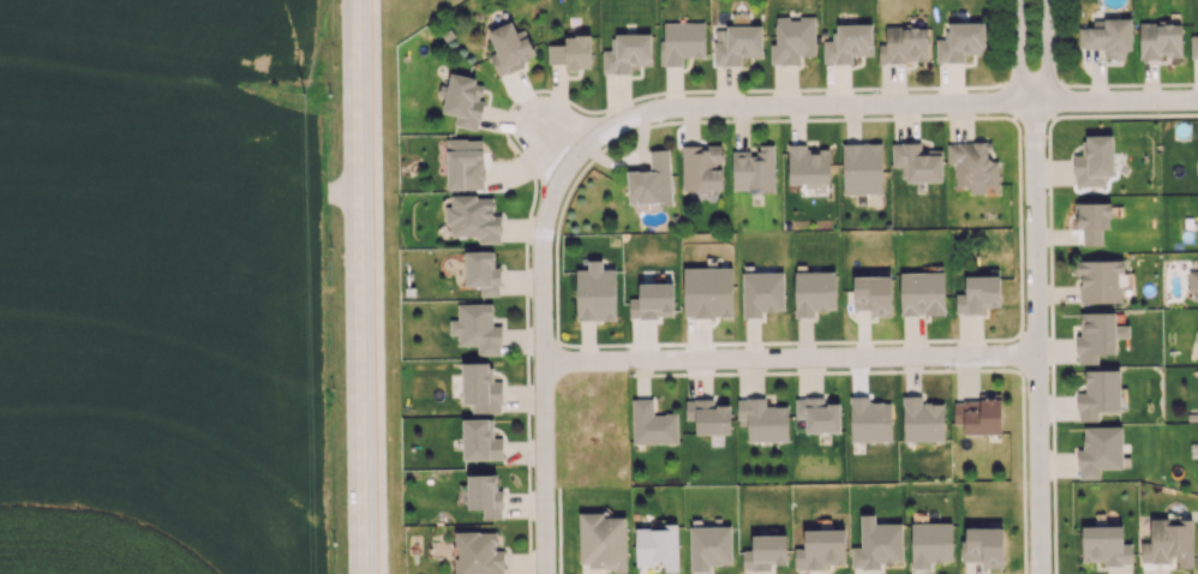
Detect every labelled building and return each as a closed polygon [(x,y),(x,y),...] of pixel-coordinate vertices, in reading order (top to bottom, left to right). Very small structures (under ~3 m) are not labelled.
[(800,64),(800,55),(815,55),(815,17),(775,17),(776,44),(770,44),(770,64),(800,64)] [(1131,18),(1104,18),(1104,27),(1078,27),(1078,48),(1104,48),(1104,59),(1124,59),(1124,50),(1131,50),(1131,18)] [(660,23),(662,66),(683,65),(682,57),(705,57),(704,21),(660,23)] [(525,28),(515,32),(512,22),(488,30),(495,52),(489,54),(497,76),(526,67),(523,59),(534,56),(525,28)] [(937,62),(964,62),(963,54),(985,53),(984,22),(948,23),(949,39),(936,39),(937,62)] [(1139,24),(1140,59),(1161,59),(1161,57),(1182,57),(1181,23),(1139,24)] [(823,40),(824,63),(852,62),(852,55),(873,55),(872,24),(835,24),(835,40),(823,40)] [(762,26),(713,27),(714,65),(741,65),(741,57),(762,57),(762,26)] [(928,27),(885,27),(885,44),(879,44),(879,62),(927,62),(928,27)] [(651,34),(611,35),(611,50),(602,51),(603,73),(631,73),(630,65),(651,65),(651,34)] [(548,44),(548,63),(565,63),(565,69),(591,69),(590,35),(565,35),(565,44),(548,44)] [(478,130),(484,101),(480,100),(484,81),(450,74),(448,86),(440,85),(438,96),(445,98),(442,112),(456,115),(454,125),(478,130)] [(1074,186),(1104,186),(1104,176),(1113,176),(1112,135),(1083,136),(1083,155),(1074,155),(1074,186)] [(447,189),(484,189),(483,139),(446,139),(447,189)] [(956,187),(969,186),(969,193),(985,192),(985,185),(998,185),(998,159),(990,159),(990,142),(946,143),(947,163),(956,162),(956,187)] [(881,143),(842,144),(843,194),(882,193),(881,143)] [(892,166),(901,166),(901,182),(941,181),(941,149),(920,150),(920,143),(892,143),(892,166)] [(788,184),(829,184),(829,148),(806,149),(806,144),(788,144),(788,184)] [(722,190),(721,145),(681,145),(682,190),(722,190)] [(732,190),(774,190),(774,145),(755,145),(755,150),(731,150),(732,190)] [(671,202),(668,149),(649,150),(650,170),(627,171),(628,205),(671,202)] [(452,237),(478,236),(479,243),(501,243),(501,215),(492,215),(492,196),(451,197),(451,207),(445,207),(445,224),(451,224),(452,237)] [(1110,202),(1074,203),(1075,229),(1082,229),(1083,246),(1102,245),(1102,228),(1110,228),(1110,202)] [(465,251),(466,286),(480,286),(480,296),(501,296),(500,265),(494,265),(494,251),(465,251)] [(576,270),(577,320),(616,320),(615,269),(602,269),(602,259),(587,260),(587,269),(576,270)] [(1080,303),(1120,302),(1119,273),(1123,273),(1123,260),(1075,260),(1075,276),(1080,276),(1080,303)] [(683,268),(683,317),(732,317),(732,268),(683,268)] [(835,310),(835,271),(794,271),(795,317),(814,317),(814,310),(835,310)] [(1189,271),(1189,292),(1197,292),(1197,271),(1189,271)] [(743,318),(761,317),(761,311),(784,311),(784,272),(742,273),(743,318)] [(899,273),(900,315),(945,315),(944,272),(899,273)] [(956,314),(984,313),(984,307),(1000,306),(999,275),(965,276),(965,294),(955,294),(956,314)] [(891,276),(853,276),(854,309),(869,309),(869,316),(891,315),(891,276)] [(673,283),(638,283),(638,298),(629,298),(629,318),(673,317),(673,283)] [(457,304),(457,320),(450,320),(450,334),(458,334),(457,345),(477,345),(477,355),(501,355),(501,326),(492,326),(492,304),(457,304)] [(1080,313),(1080,335),(1076,335),(1077,364),(1097,364),(1097,355),(1116,354),(1115,337),(1129,337),(1129,325),(1115,325),(1115,312),(1080,313)] [(462,362),(462,403),(472,403),(472,412),(501,413),(502,381),(489,381),(489,363),(462,362)] [(1077,421),(1098,421),(1098,411),(1120,411),(1120,370),(1085,370),(1085,392),(1077,392),(1077,421)] [(943,403),(921,403),(921,395),(902,396),(903,441),(943,440),(943,403)] [(1000,395),(978,395),(978,401),(953,401),(954,424),(963,423),(963,434),(1001,433),(1000,395)] [(891,402),(869,402),(869,396),(849,397),(850,441),(891,441),(891,402)] [(840,432),(839,403),(824,403),(824,397),(795,397),(795,417),(805,417),(805,432),(840,432)] [(788,441),(787,406),(765,406),(765,398),(737,398),(737,426),(747,426),(747,441),(788,441)] [(653,399),(632,399),(632,444),(677,443),(677,414),(653,414),(653,399)] [(730,405),(715,405),(715,399),(685,399),(685,419),(695,419),(695,434),(729,434),(730,405)] [(503,459),(502,437),(489,437),(489,419),(462,419),(462,460),(503,459)] [(1083,427),(1083,449),(1078,449),(1078,478),(1100,478),(1099,469),(1122,468),(1122,426),(1083,427)] [(482,519),(503,518),(502,490),(496,490),(496,474),(467,475),(468,510),(482,509),(482,519)] [(626,568),(626,517),(604,517),(604,512),(579,512),(579,568),(626,568)] [(902,562),(901,524),(875,524),(874,514),(860,514),(860,547),(851,547),(852,568),(880,568),(880,562),(902,562)] [(1192,519),(1150,519),(1150,542),(1141,542),(1141,561),(1178,561),(1178,567),(1193,567),(1192,519)] [(911,523),(911,568),(930,568),(930,562),(952,562),(952,523),(911,523)] [(678,571),(677,524),(664,524),(664,528),(634,529),(635,565),(663,564),(663,572),(678,571)] [(1082,562),(1104,561),(1104,565),(1132,565),(1132,544),(1122,544),(1122,525),(1081,526),(1082,562)] [(731,564),(731,526),(689,526),(690,572),(709,571),(709,564),(731,564)] [(965,528),(965,539),(961,540),(961,561),(981,561),(981,568),(1003,567),(1002,527),(965,528)] [(844,529),(803,530),(804,548),(793,549),(794,569),(823,569),(823,565),(845,564),(844,529)] [(455,532),(455,573),(480,573),(503,573),(503,550),(496,550),(496,532),(455,532)] [(786,535),(751,535),(752,551),(742,551),(743,570),(771,570),(771,565),(786,564),(786,535)]
